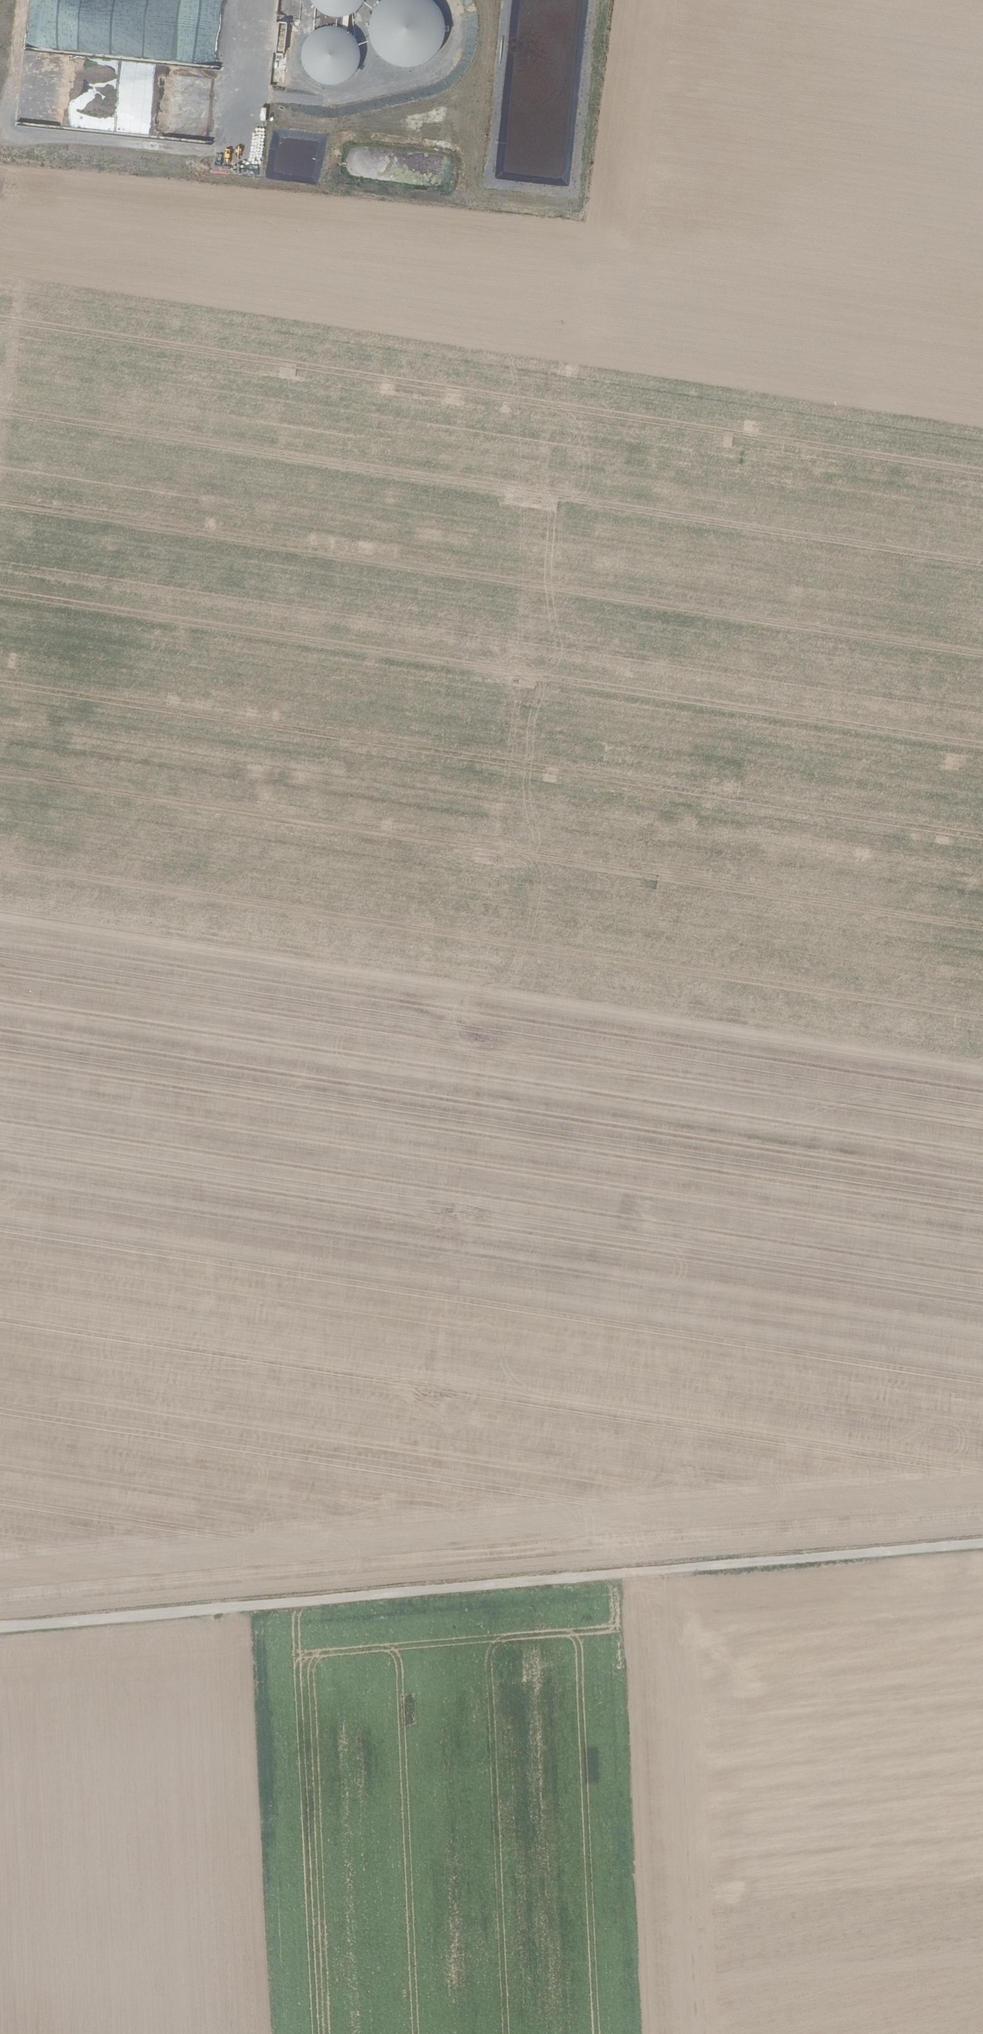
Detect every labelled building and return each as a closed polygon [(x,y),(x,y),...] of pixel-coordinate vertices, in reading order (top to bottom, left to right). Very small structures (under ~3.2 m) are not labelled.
[(313,4),(305,7),(303,19),(316,22),(315,22),(324,23),(329,21),(347,25),(349,14),(362,9),(364,0),(311,0),(313,4)] [(384,65),(440,64),(440,0),(384,0),(384,65)] [(302,39),(302,80),(355,81),(356,46),(335,45),(335,39),(302,39)] [(50,103),(48,125),(160,137),(176,133),(178,121),(177,117),(173,100),(174,92),(158,90),(168,88),(170,77),(167,64),(100,57),(75,63),(73,78),(70,78),(72,88),(72,93),(52,97),(51,107),(50,103)] [(320,131),(272,130),(272,139),(320,140),(320,131)]
